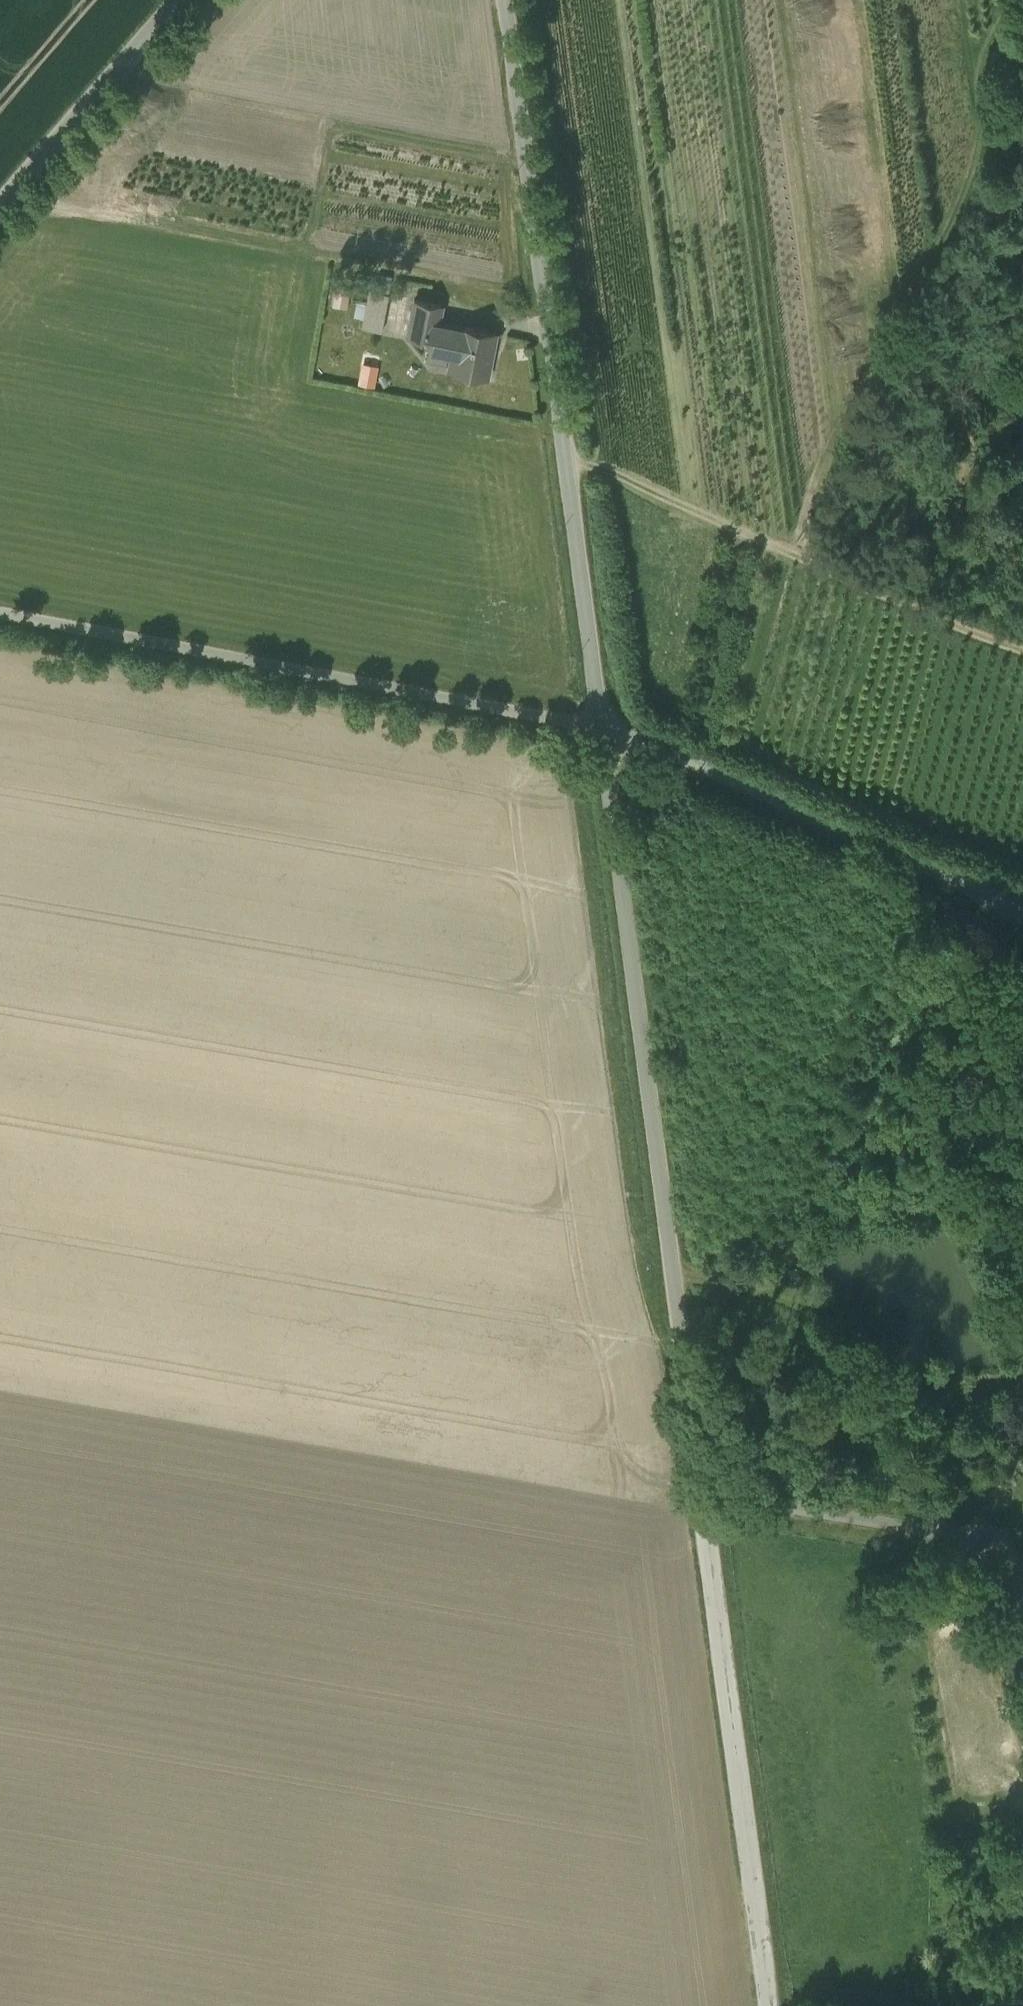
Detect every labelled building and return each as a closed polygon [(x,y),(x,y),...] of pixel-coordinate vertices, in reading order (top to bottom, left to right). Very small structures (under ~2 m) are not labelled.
[(389,293),(370,289),(362,327),(381,331),(389,293)] [(445,305),(416,300),(409,337),(438,342),(438,338),(441,322),(445,305)] [(497,332),(441,322),(438,338),(458,342),(453,371),(489,378),(497,332)]
